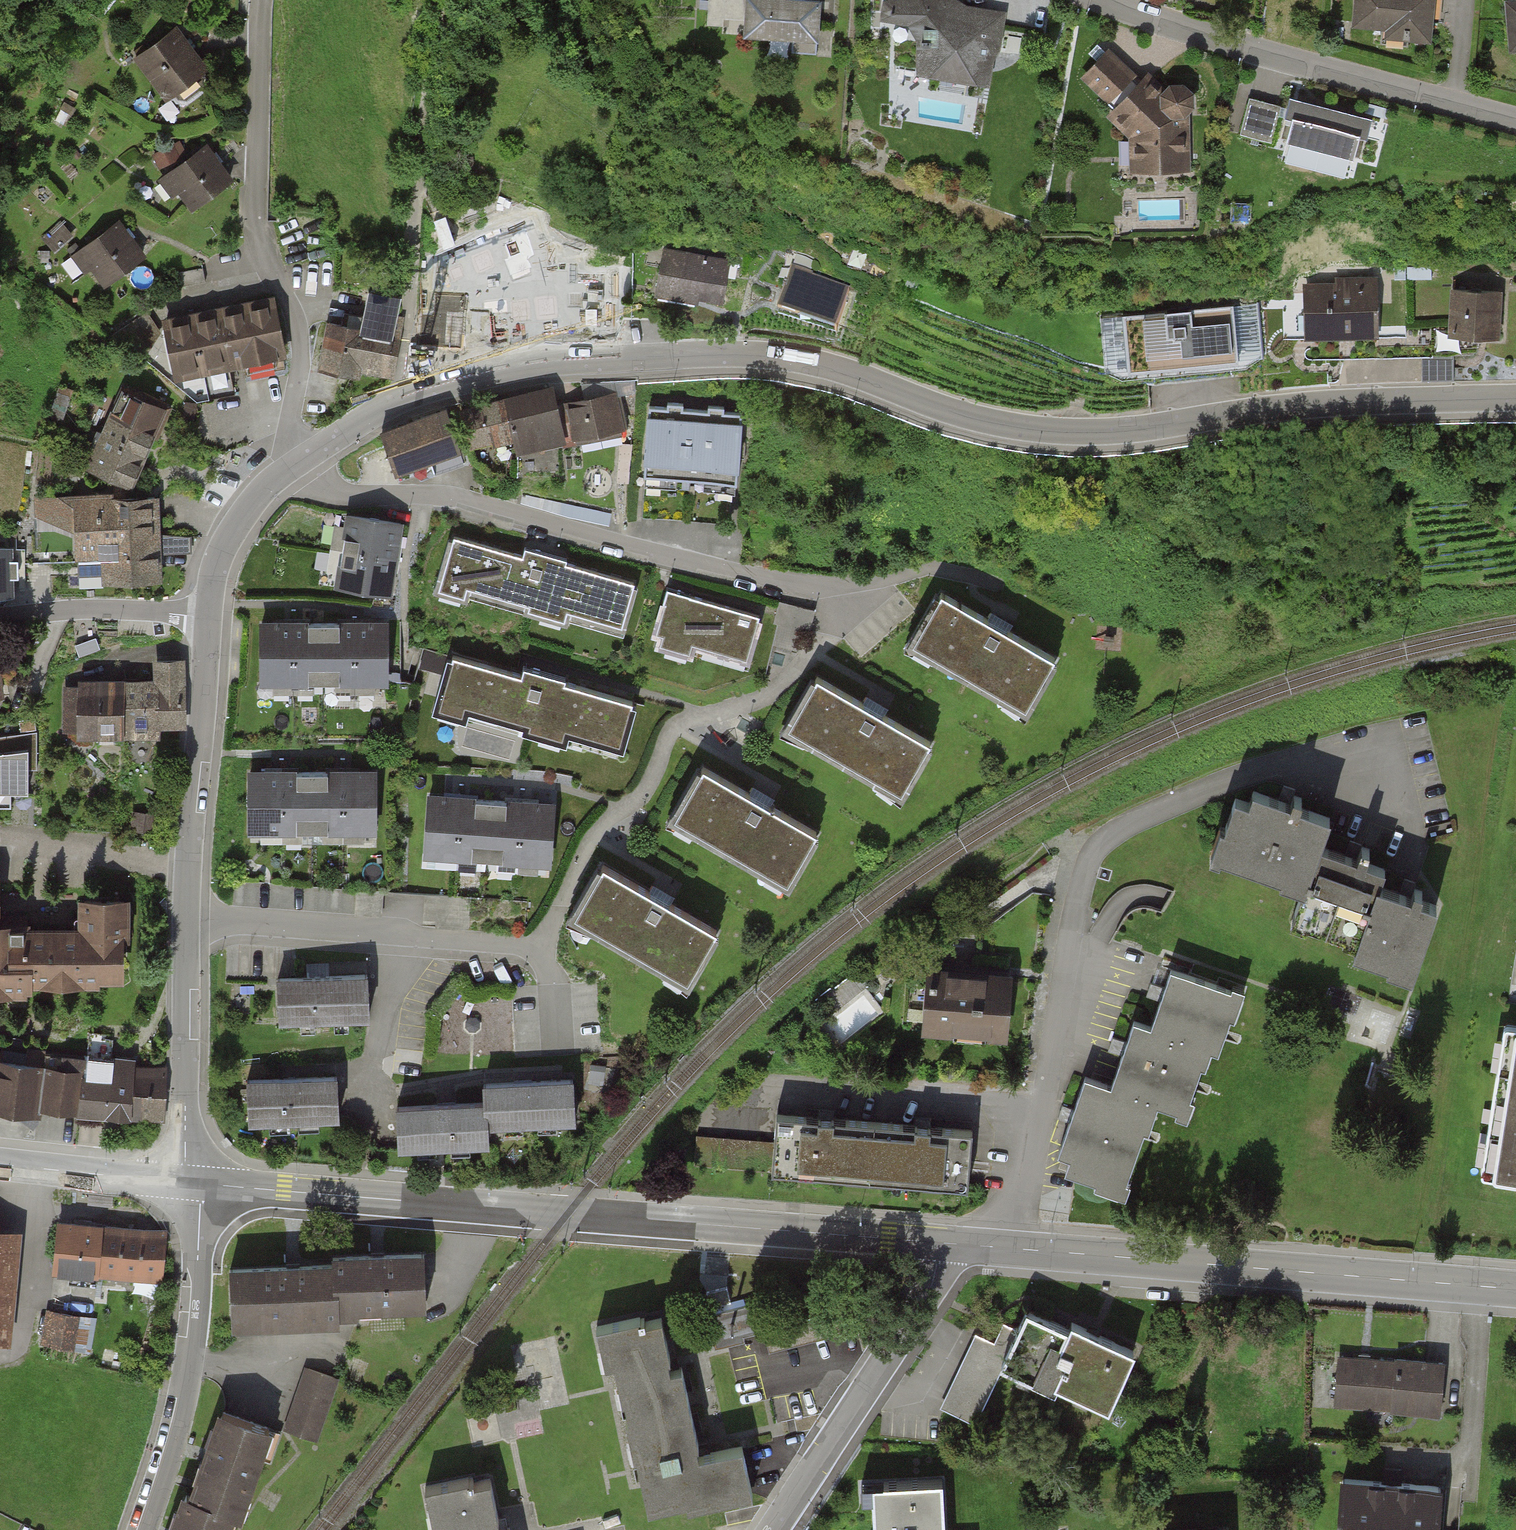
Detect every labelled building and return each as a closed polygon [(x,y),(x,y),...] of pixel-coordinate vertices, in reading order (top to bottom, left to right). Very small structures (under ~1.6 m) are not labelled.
[(820,0),(708,0),(707,22),(729,24),(730,9),(744,10),(742,33),(818,38),(820,0)] [(1000,12),(942,0),(898,0),(886,1),(888,26),(909,28),(914,73),(984,87),(1000,12)] [(1432,0),(1358,0),(1356,28),(1384,30),(1384,39),(1429,42),(1432,0)] [(1504,2),(1508,50),(1515,49),(1515,1),(1504,2)] [(159,94),(201,64),(175,29),(134,58),(159,94)] [(1128,139),(1128,170),(1187,171),(1188,98),(1165,98),(1109,45),(1077,79),(1111,111),(1105,118),(1128,139)] [(1351,181),(1367,121),(1288,99),(1278,138),(1290,141),(1284,163),(1351,181)] [(162,168),(185,210),(230,185),(207,143),(162,168)] [(592,244),(543,228),(548,213),(514,202),(492,265),(575,294),(592,244)] [(57,250),(77,232),(64,216),(43,233),(57,250)] [(76,250),(101,286),(144,256),(119,220),(76,250)] [(655,293),(718,304),(725,261),(662,250),(655,293)] [(775,316),(831,332),(844,289),(788,273),(775,316)] [(1306,338),(1376,337),(1375,283),(1306,284),(1306,338)] [(1497,337),(1499,292),(1453,290),(1450,335),(1497,337)] [(172,378),(281,357),(271,302),(161,323),(172,378)] [(1232,303),(1178,308),(1186,381),(1239,376),(1232,303)] [(1178,308),(1122,314),(1128,371),(1156,368),(1158,384),(1186,381),(1178,308)] [(421,317),(421,346),(448,346),(448,317),(421,317)] [(358,369),(392,377),(403,328),(361,318),(358,332),(325,325),(315,368),(356,378),(358,369)] [(72,389),(59,384),(47,419),(56,422),(58,415),(63,417),(72,389)] [(517,451),(563,439),(555,406),(551,389),(506,400),(513,433),(517,451)] [(86,467),(129,486),(164,409),(121,390),(86,467)] [(620,426),(613,394),(555,406),(563,439),(620,426)] [(513,433),(506,400),(462,411),(469,444),(513,433)] [(737,483),(743,412),(724,411),(724,407),(708,405),(708,410),(683,408),(683,403),(667,402),(667,406),(648,405),(640,510),(730,517),(732,482),(737,483)] [(395,471),(451,452),(449,446),(458,443),(446,410),(382,433),(395,471)] [(98,583),(158,581),(155,495),(36,499),(38,542),(64,541),(65,556),(97,555),(98,583)] [(333,586),(387,595),(398,524),(345,515),(333,586)] [(14,591),(11,545),(0,543),(0,592),(14,591)] [(522,563),(453,543),(438,595),(459,600),(463,589),(532,608),(529,616),(562,625),(564,617),(617,632),(628,592),(561,574),(563,566),(525,555),(522,563)] [(696,650),(751,663),(765,603),(669,580),(653,649),(694,659),(696,650)] [(1020,707),(1049,658),(939,594),(910,643),(1020,707)] [(261,682),(386,681),(386,623),(261,623),(261,682)] [(150,684),(151,726),(183,725),(182,662),(150,663),(150,684)] [(521,682),(452,663),(437,714),(458,720),(462,708),(531,727),(528,736),(561,745),(563,737),(616,751),(627,712),(560,693),(562,686),(524,675),(521,682)] [(895,795),(924,747),(814,683),(786,731),(895,795)] [(65,685),(66,735),(119,733),(118,684),(65,685)] [(118,684),(119,733),(151,733),(151,726),(150,684),(118,684)] [(31,793),(29,744),(40,744),(39,730),(0,732),(0,794),(31,793)] [(250,830),(375,830),(375,772),(250,772),(250,830)] [(781,886),(809,838),(700,774),(671,822),(781,886)] [(1235,794),(1214,853),(1306,884),(1320,844),(1330,815),(1254,788),(1250,799),(1235,794)] [(12,805),(12,796),(0,795),(0,804),(12,805)] [(425,855),(549,863),(554,804),(429,795),(425,855)] [(1381,883),(1386,867),(1320,844),(1306,884),(1294,919),(1360,942),(1381,883)] [(680,985),(708,936),(599,872),(570,921),(680,985)] [(1356,953),(1416,973),(1440,904),(1381,883),(1360,942),(1356,953)] [(77,927),(25,927),(25,989),(120,989),(120,900),(76,901),(77,927)] [(25,989),(25,927),(0,927),(0,989),(25,989)] [(923,1030),(1004,1036),(1009,971),(927,966),(923,1030)] [(1065,1174),(1124,1195),(1157,1104),(1188,1116),(1212,1050),(1221,1053),(1244,992),(1173,966),(1151,1025),(1136,1019),(1112,1086),(1086,1077),(1059,1151),(1071,1156),(1065,1174)] [(274,1020),(362,1017),(361,974),(273,976),(274,1020)] [(847,1028),(875,1011),(852,975),(825,993),(847,1028)] [(1505,1028),(1484,1177),(1515,1181),(1515,1029),(1505,1028)] [(164,1068),(83,1061),(82,1073),(79,1114),(160,1121),(164,1068)] [(43,1070),(0,1066),(0,1108),(40,1111),(43,1070)] [(79,1114),(82,1073),(43,1070),(40,1111),(79,1114)] [(245,1123),(333,1121),(332,1078),(244,1080),(245,1123)] [(479,1105),(480,1126),(572,1123),(571,1081),(479,1083),(479,1105)] [(393,1151),(481,1148),(480,1126),(479,1105),(392,1107),(393,1151)] [(770,1174),(964,1190),(969,1135),(774,1119),(770,1174)] [(52,1273),(157,1281),(161,1234),(56,1225),(52,1273)] [(16,1236),(0,1234),(0,1344),(6,1345),(16,1236)] [(330,1268),(332,1311),(421,1309),(420,1256),(330,1258),(330,1268)] [(226,1270),(227,1328),(332,1325),(332,1311),(330,1268),(293,1269),(226,1270)] [(766,1341),(763,1302),(713,1306),(716,1344),(766,1341)] [(1108,1408),(1135,1352),(1071,1321),(1066,1330),(1026,1311),(1018,1327),(1008,1322),(997,1344),(978,1335),(944,1407),(977,1422),(1007,1360),(1108,1408)] [(94,1352),(97,1314),(67,1312),(64,1350),(94,1352)] [(615,1364),(645,1511),(683,1503),(685,1509),(754,1495),(744,1447),(699,1456),(681,1369),(668,1372),(658,1325),(637,1329),(635,1321),(597,1329),(604,1366),(615,1364)] [(1339,1357),(1336,1403),(1438,1411),(1442,1362),(1396,1358),(1396,1361),(1339,1357)] [(285,1428),(319,1439),(342,1374),(307,1363),(285,1428)] [(212,1413),(183,1500),(227,1514),(235,1517),(263,1430),(212,1413)] [(483,1482),(461,1486),(421,1494),(426,1525),(436,1523),(438,1529),(492,1529),(483,1482)] [(1440,1491),(1339,1483),(1336,1529),(1437,1529),(1440,1491)] [(942,1485),(874,1487),(876,1529),(943,1529),(942,1485)] [(165,1529),(222,1529),(227,1514),(183,1500),(176,1497),(165,1529)]
